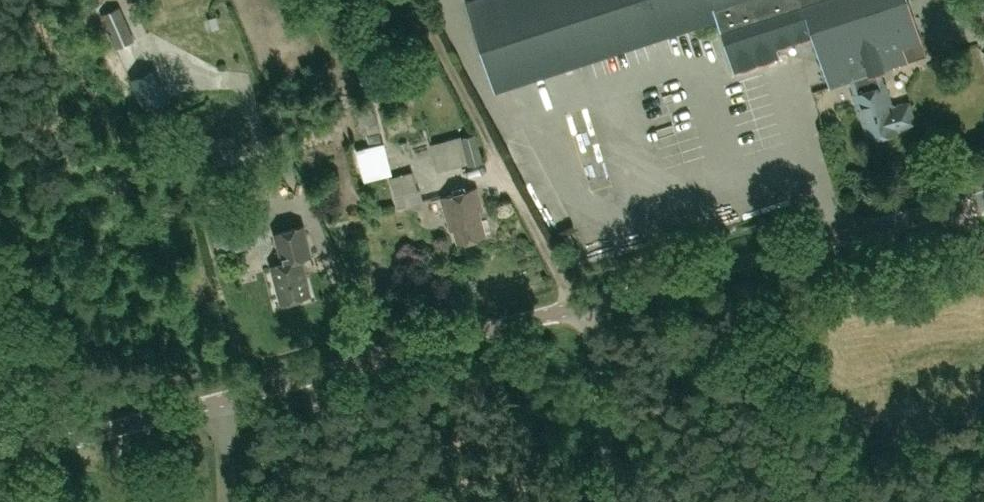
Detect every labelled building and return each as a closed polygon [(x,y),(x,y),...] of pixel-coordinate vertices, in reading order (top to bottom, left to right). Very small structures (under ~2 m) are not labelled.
[(908,61),(902,45),(921,39),(909,0),(463,0),(492,90),(713,18),(730,71),(776,56),(773,47),(812,34),(830,87),(851,80),(856,93),(853,94),(859,112),(861,111),(870,140),(899,130),(898,129),(911,124),(912,122),(907,104),(903,103),(898,104),(897,108),(892,110),(890,103),(892,102),(885,84),(883,85),(878,70),(908,61)] [(135,39),(120,6),(101,14),(115,48),(135,39)] [(154,64),(130,75),(144,106),(168,96),(154,64)] [(543,88),(577,80),(574,69),(540,76),(543,88)] [(632,118),(621,124),(630,140),(640,134),(632,118)] [(232,134),(218,136),(209,133),(203,148),(210,152),(219,165),(235,164),(243,147),(232,134)] [(460,137),(468,165),(484,161),(477,133),(460,137)] [(451,167),(444,140),(430,143),(437,170),(451,167)] [(394,194),(418,187),(413,170),(389,177),(394,194)] [(405,192),(411,212),(432,205),(426,185),(405,192)] [(440,197),(449,229),(454,228),(458,242),(486,235),(479,210),(483,209),(477,187),(440,197)] [(310,295),(300,259),(311,257),(303,225),(276,232),(284,262),(272,264),(282,302),(310,295)] [(574,242),(569,233),(564,236),(568,245),(574,242)]
